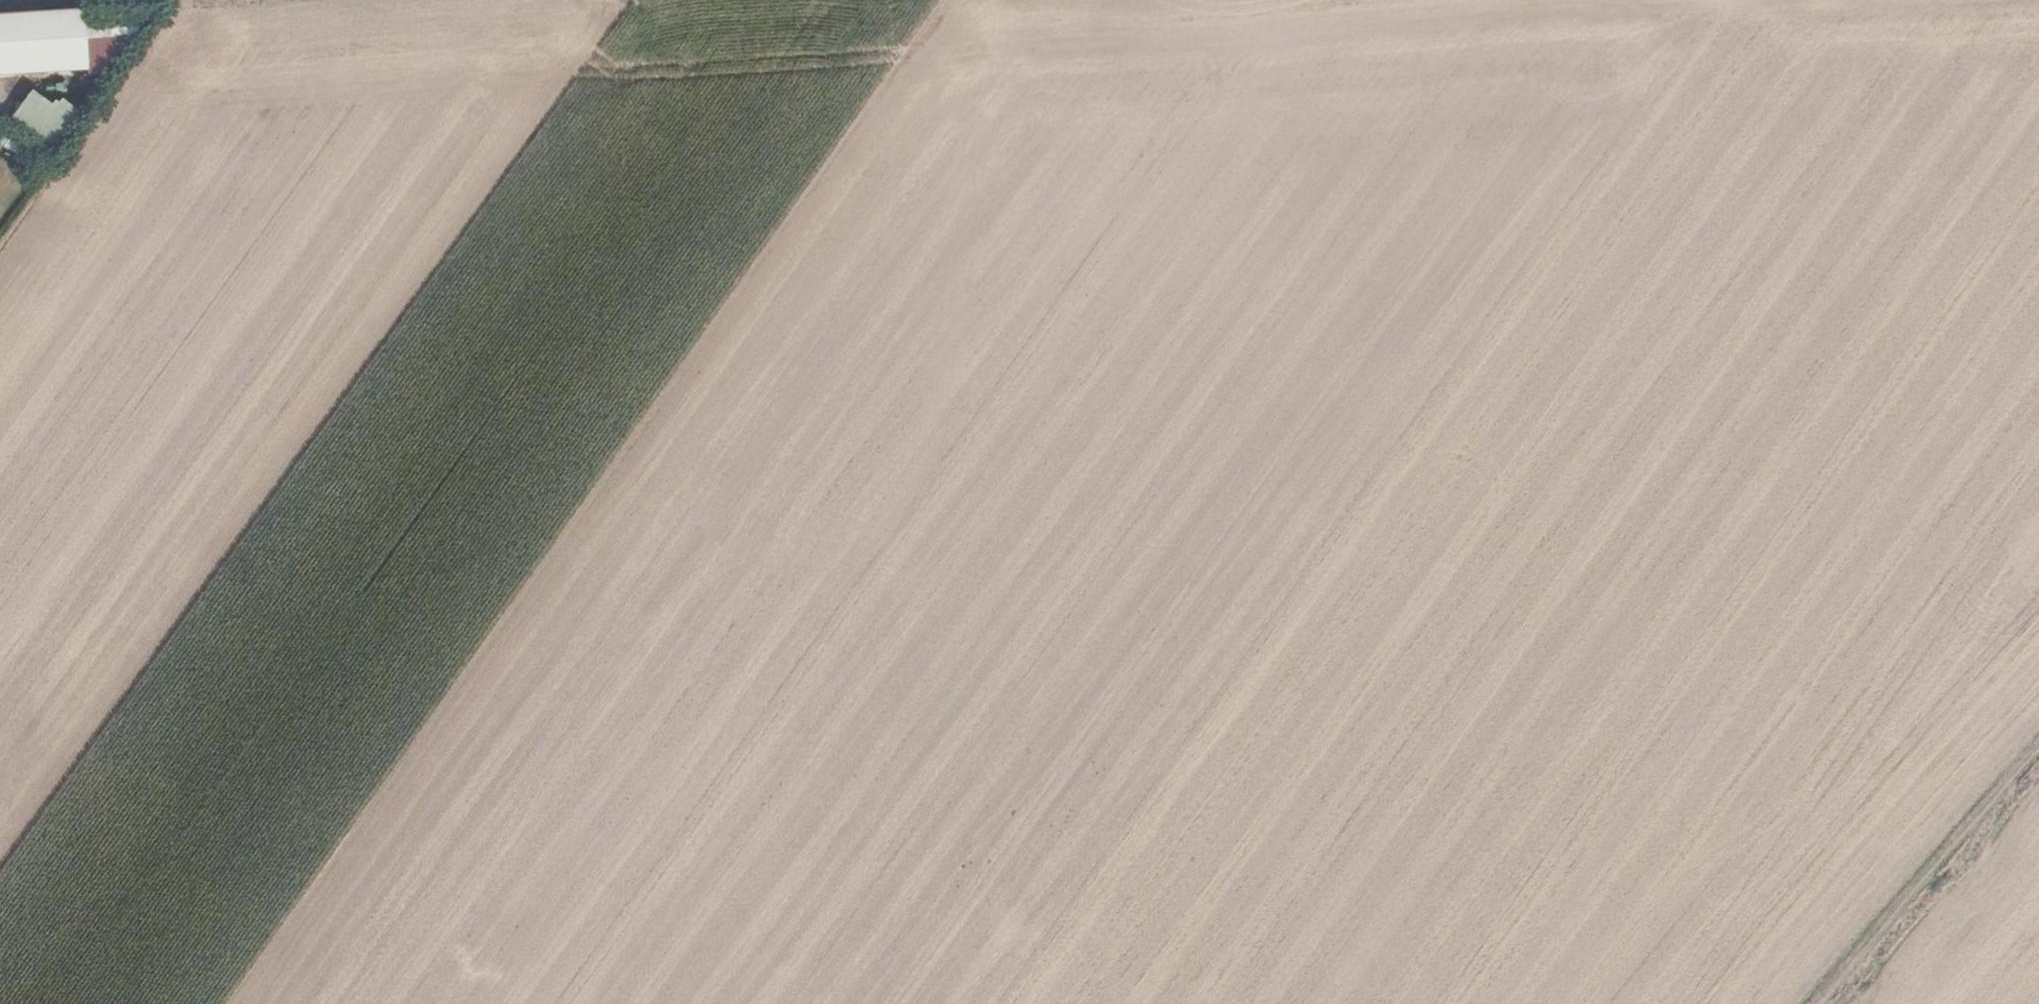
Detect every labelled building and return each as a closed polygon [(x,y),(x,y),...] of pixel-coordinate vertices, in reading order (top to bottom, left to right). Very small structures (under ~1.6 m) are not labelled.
[(89,68),(85,10),(0,15),(0,74),(89,68)] [(75,111),(30,83),(9,118),(54,145),(75,111)]
